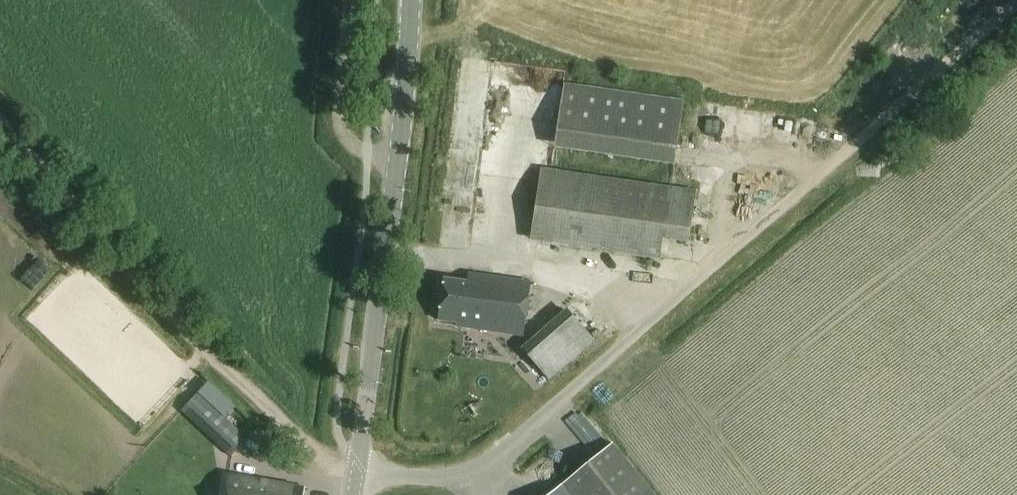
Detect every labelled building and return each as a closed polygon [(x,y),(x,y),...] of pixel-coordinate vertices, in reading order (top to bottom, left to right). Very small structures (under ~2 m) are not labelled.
[(563,82),(552,147),(673,165),(683,100),(563,82)] [(696,190),(541,168),(530,241),(660,259),(663,239),(688,243),(696,190)] [(529,282),(468,274),(467,285),(444,281),(438,319),(457,322),(456,326),(521,335),(529,282)] [(549,377),(598,340),(572,306),(523,342),(549,377)] [(240,431),(222,450),(230,458),(248,439),(240,431)] [(649,493),(612,446),(551,494),(651,494),(649,493)] [(304,489),(224,478),(221,494),(303,494),(304,489)]
